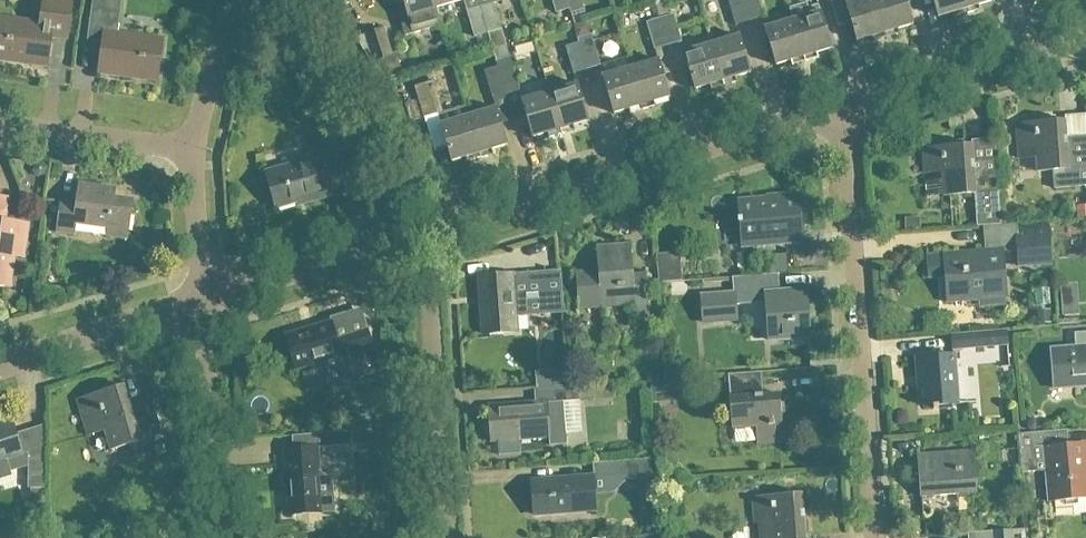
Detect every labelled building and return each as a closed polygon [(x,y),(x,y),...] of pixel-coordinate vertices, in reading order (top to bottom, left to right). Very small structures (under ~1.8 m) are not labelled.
[(41,3),(38,25),(0,20),(0,57),(45,63),(49,35),(66,38),(70,7),(71,0),(42,0),(41,3)] [(120,0),(91,0),(86,40),(103,42),(100,70),(154,78),(158,41),(115,35),(120,0)] [(435,0),(404,0),(406,7),(397,9),(401,25),(405,37),(442,25),(439,14),(437,7),(435,0)] [(468,10),(467,10),(475,36),(487,33),(480,6),(478,0),(465,0),(468,10)] [(480,6),(487,33),(492,49),(507,45),(494,2),(502,0),(478,0),(480,6)] [(556,12),(569,9),(567,0),(552,0),(556,12)] [(569,9),(571,13),(585,8),(582,0),(567,0),(569,9)] [(669,15),(665,0),(659,0),(655,1),(659,18),(660,17),(668,44),(682,41),(674,13),(669,15)] [(743,0),(729,0),(736,24),(749,20),(743,0)] [(749,20),(763,16),(758,0),(743,0),(749,20)] [(875,0),(831,0),(838,25),(851,21),(857,40),(872,36),(874,41),(886,37),(875,0)] [(905,0),(875,0),(886,37),(900,33),(898,28),(912,24),(905,0)] [(964,0),(934,0),(939,16),(954,12),(955,16),(967,13),(964,0)] [(967,13),(981,8),(980,4),(993,0),(964,0),(967,13)] [(832,48),(818,4),(808,7),(807,2),(789,8),(792,19),(805,61),(818,57),(817,53),(832,48)] [(660,17),(659,18),(647,21),(655,48),(668,44),(660,17)] [(805,61),(792,19),(765,27),(776,65),(791,60),(793,65),(805,61)] [(384,30),(366,35),(373,61),(384,79),(402,74),(398,61),(393,62),(384,30)] [(579,42),(587,69),(600,65),(591,34),(578,38),(579,42)] [(739,35),(712,43),(724,85),(737,81),(736,77),(750,72),(739,35)] [(712,43),(710,36),(682,45),(684,51),(695,89),(710,84),(711,89),(724,85),(712,43)] [(587,69),(579,42),(566,46),(574,73),(587,69)] [(497,66),(505,93),(519,89),(510,58),(496,62),(497,66)] [(658,59),(630,67),(643,109),(656,105),(655,101),(669,97),(658,59)] [(604,75),(603,75),(614,113),(629,109),(630,113),(643,109),(630,67),(616,72),(614,65),(602,69),(604,75)] [(505,93),(497,66),(485,70),(492,97),(505,93)] [(430,68),(411,74),(413,79),(432,73),(430,68)] [(465,105),(444,112),(434,80),(414,86),(424,118),(437,114),(441,123),(468,115),(465,105)] [(577,83),(550,91),(562,133),(576,129),(574,125),(588,121),(577,83)] [(562,133),(550,91),(522,99),(533,137),(548,133),(549,137),(562,133)] [(468,115),(481,157),(495,153),(493,149),(507,145),(496,107),(468,115)] [(468,115),(441,123),(452,161),(467,157),(468,161),(481,157),(468,115)] [(1016,123),(1018,158),(1036,156),(1037,169),(1053,168),(1054,186),(1085,184),(1085,134),(1066,135),(1065,119),(1016,123)] [(356,128),(343,139),(353,155),(353,159),(372,158),(371,147),(358,127),(356,128)] [(1000,223),(998,190),(995,158),(973,160),(971,144),(922,147),(924,171),(942,170),(944,194),(974,192),(977,225),(984,225),(1000,223)] [(296,162),(265,172),(275,208),(296,202),(297,205),(332,195),(327,178),(344,173),(336,147),(295,159),(296,162)] [(126,237),(131,201),(113,198),(115,190),(78,185),(76,202),(59,200),(55,231),(72,233),(73,222),(108,227),(107,234),(126,237)] [(787,242),(786,232),(802,231),(799,193),(779,195),(779,198),(740,201),(743,245),(787,242)] [(9,286),(14,245),(23,247),(27,222),(3,219),(6,197),(0,196),(0,285),(9,286)] [(970,196),(950,197),(951,212),(971,211),(970,196)] [(1078,205),(1078,216),(1085,216),(1085,205),(1078,205)] [(920,217),(904,217),(905,230),(921,229),(920,217)] [(984,225),(985,251),(926,255),(927,276),(945,275),(946,300),(980,298),(980,306),(1005,305),(1004,296),(1001,251),(1017,250),(1019,267),(1053,265),(1049,222),(1017,224),(1017,222),(1000,223),(984,225)] [(596,243),(598,269),(575,271),(578,308),(633,304),(634,317),(651,315),(647,269),(633,270),(631,240),(596,243)] [(682,280),(680,252),(657,254),(659,282),(682,280)] [(564,311),(561,269),(479,276),(484,334),(518,332),(517,315),(564,311)] [(733,277),(734,291),(700,293),(702,323),(738,320),(737,304),(767,301),(769,339),(809,336),(806,289),(781,291),(780,273),(733,277)] [(1078,298),(1076,283),(1060,284),(1061,300),(1078,298)] [(666,300),(676,299),(675,284),(665,285),(666,300)] [(345,324),(331,328),(330,323),(283,337),(293,369),(332,358),(341,385),(369,377),(364,361),(374,358),(366,330),(365,331),(349,335),(348,334),(345,324)] [(1008,329),(951,334),(952,350),(1009,345),(1008,329)] [(1076,347),(1050,349),(1054,388),(1085,385),(1085,332),(1075,332),(1076,347)] [(958,403),(954,354),(915,358),(916,375),(922,374),(924,405),(958,403)] [(571,381),(585,384),(588,374),(574,370),(571,381)] [(761,370),(728,373),(733,427),(756,425),(758,443),(782,441),(778,392),(763,394),(761,370)] [(664,379),(649,381),(651,394),(666,392),(664,379)] [(122,385),(75,400),(86,436),(107,429),(113,449),(161,435),(150,398),(128,404),(122,385)] [(580,400),(579,386),(534,390),(535,403),(563,401),(580,400)] [(535,403),(489,406),(492,441),(549,436),(550,444),(565,443),(563,401),(535,403)] [(385,424),(384,408),(373,409),(374,425),(385,424)] [(21,454),(10,420),(0,423),(0,460),(21,454)] [(1046,471),(1049,501),(1085,498),(1085,442),(1068,443),(1067,429),(1018,433),(1021,462),(1022,473),(1046,471)] [(376,430),(350,432),(350,431),(295,435),(296,449),(284,450),(288,514),(334,511),(332,477),(332,475),(325,475),(321,471),(320,448),(351,446),(377,444),(376,430)] [(973,450),(919,454),(922,496),(976,493),(973,450)] [(45,487),(45,453),(28,452),(28,487),(45,487)] [(655,458),(593,462),(594,475),(628,473),(628,478),(656,476),(655,458)] [(594,476),(532,481),(534,515),(596,510),(595,494),(594,476)] [(802,492),(753,496),(755,521),(760,520),(761,537),(805,537),(802,492)] [(995,530),(968,533),(968,537),(1015,537),(1014,529),(995,530)]
